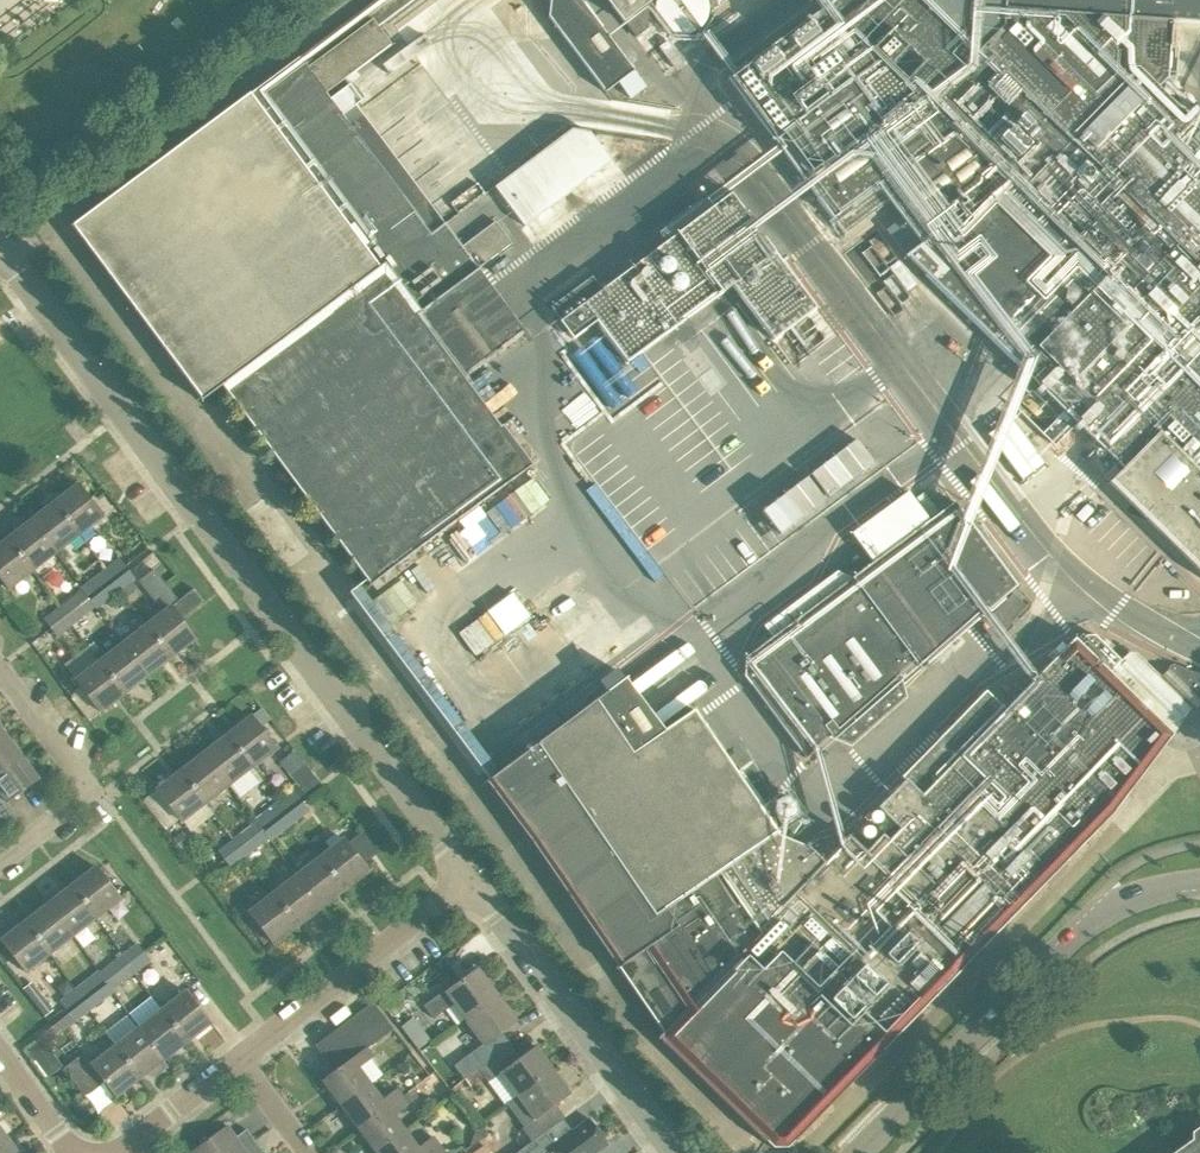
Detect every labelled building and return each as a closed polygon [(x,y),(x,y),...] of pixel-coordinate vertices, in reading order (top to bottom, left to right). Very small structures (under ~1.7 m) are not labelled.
[(370,584),(525,468),(464,384),(532,341),(477,268),(511,243),(495,221),(461,246),(344,89),(337,94),(338,96),(332,101),(326,93),(391,44),(377,26),(412,0),(374,0),(299,57),(72,226),(202,400),(221,385),(370,584)] [(412,19),(428,42),(457,20),(441,0),(437,0),(412,19)] [(634,71),(581,0),(550,0),(548,16),(605,92),(618,83),(629,98),(645,86),(634,71)] [(623,22),(625,21),(636,37),(648,28),(647,7),(645,5),(652,0),(606,0),(623,22)] [(685,34),(689,33),(693,31),(697,29),(700,26),(703,22),(705,18),(706,14),(707,10),(707,5),(706,1),(706,0),(657,0),(656,4),(655,8),(656,12),(657,17),(659,21),(661,24),(664,27),(668,30),(672,32),(676,33),(680,34),(685,34)] [(826,7),(728,79),(844,234),(889,201),(921,243),(904,256),(906,258),(908,256),(1019,364),(1030,377),(1009,400),(1055,446),(1076,426),(1122,468),(1108,482),(1199,573),(1199,164),(1186,150),(1191,146),(1199,155),(1199,130),(1156,87),(1163,80),(1167,21),(1199,23),(1199,0),(832,0),(826,7)] [(524,227),(611,161),(588,131),(571,130),(494,186),(524,227)] [(774,343),(818,310),(730,193),(601,289),(591,276),(550,307),(560,320),(556,323),(570,341),(595,322),(626,364),(732,286),(774,343)] [(814,322),(800,332),(811,349),(826,339),(814,322)] [(833,377),(846,369),(837,353),(823,361),(833,377)] [(1073,461),(1089,441),(1078,432),(1061,452),(1073,461)] [(829,501),(876,466),(858,442),(811,477),(829,501)] [(779,538),(826,503),(808,479),(761,514),(779,538)] [(56,503),(81,535),(105,516),(81,484),(56,503)] [(763,625),(772,637),(745,657),(744,676),(805,758),(899,675),(902,685),(920,670),(990,608),(1015,585),(953,502),(926,523),(903,539),(882,511),(852,533),(873,562),(797,618),(788,607),(763,625)] [(57,553),(81,535),(56,503),(33,521),(57,553)] [(34,572),(57,553),(33,521),(9,539),(34,572)] [(34,572),(9,539),(0,546),(0,577),(10,590),(34,572)] [(106,567),(113,576),(126,566),(119,557),(106,567)] [(89,594),(113,576),(106,567),(82,585),(89,594)] [(147,625),(172,658),(196,639),(180,619),(170,607),(170,608),(168,605),(177,599),(154,569),(138,581),(163,613),(147,625)] [(120,591),(119,591),(125,598),(137,589),(130,581),(135,578),(128,570),(113,581),(120,591)] [(500,588),(505,595),(529,577),(524,570),(500,588)] [(97,609),(119,591),(120,591),(113,581),(92,598),(93,599),(91,601),(97,609)] [(88,596),(89,594),(82,585),(79,587),(80,589),(60,605),(68,615),(90,599),(88,596)] [(194,589),(170,607),(180,619),(204,601),(194,589)] [(1000,632),(1025,606),(1011,593),(987,618),(1000,632)] [(102,615),(97,609),(91,601),(93,599),(92,598),(90,599),(68,615),(66,617),(72,624),(88,612),(95,621),(102,615)] [(466,625),(483,613),(476,602),(459,614),(466,625)] [(51,629),(66,617),(68,615),(60,605),(58,606),(60,609),(45,620),(51,629)] [(56,635),(72,624),(66,617),(51,629),(56,635)] [(149,676),(172,658),(147,625),(124,643),(149,676)] [(601,683),(480,773),(535,846),(663,1031),(657,1037),(772,1148),(787,1147),(1115,810),(1173,733),(1109,671),(1121,660),(1094,634),(1085,634),(1078,642),(1074,637),(1005,708),(985,690),(901,777),(904,780),(878,808),(900,829),(889,841),(882,834),(865,852),(848,835),(845,839),(847,841),(825,863),(808,847),(810,845),(808,843),(804,847),(785,839),(789,837),(799,823),(783,799),(765,809),(692,708),(683,714),(662,730),(623,678),(619,681),(606,691),(601,683)] [(125,694),(149,676),(124,643),(100,661),(125,694)] [(1172,664),(1160,676),(1131,648),(1109,671),(1173,733),(1192,707),(1195,710),(1199,704),(1199,673),(1172,664)] [(101,712),(125,694),(100,661),(76,680),(101,712)] [(253,767),(276,749),(251,716),(228,734),(253,767)] [(264,783),(253,767),(228,734),(204,753),(229,785),(241,776),(248,787),(254,782),(258,787),(264,783)] [(22,758),(7,738),(0,743),(0,775),(22,758)] [(205,803),(229,785),(204,753),(180,771),(205,803)] [(0,775),(0,815),(4,820),(15,811),(8,802),(38,780),(22,758),(0,775)] [(296,783),(304,792),(319,780),(302,759),(287,771),(296,783)] [(182,822),(205,803),(180,771),(157,789),(182,822)] [(278,800),(285,810),(299,798),(292,789),(278,800)] [(262,828),(285,810),(278,800),(255,818),(262,828)] [(286,814),(293,822),(308,810),(301,802),(286,814)] [(271,839),(293,822),(286,814),(264,831),(263,829),(262,831),(268,839),(270,838),(271,839)] [(263,829),(262,828),(255,818),(253,820),(254,821),(232,838),(240,847),(262,831),(263,829)] [(264,843),(268,839),(262,831),(240,847),(238,849),(245,858),(264,843)] [(190,842),(182,832),(173,838),(181,849),(190,842)] [(223,860),(238,849),(240,847),(232,838),(216,851),(223,860)] [(319,857),(345,889),(369,871),(343,838),(319,857)] [(230,869),(245,858),(238,849),(223,860),(230,869)] [(321,908),(345,889),(319,857),(295,875),(321,908)] [(71,885),(97,917),(122,898),(97,865),(71,885)] [(298,926),(321,908),(295,875),(272,893),(298,926)] [(73,935),(97,917),(71,885),(48,903),(73,935)] [(274,944),(298,926),(272,893),(249,911),(274,944)] [(50,954),(73,935),(48,903),(24,922),(50,954)] [(24,922),(1,939),(26,972),(50,954),(24,922)] [(132,961),(143,952),(135,942),(124,951),(132,961)] [(127,965),(132,961),(124,951),(101,970),(108,979),(127,965)] [(127,965),(134,973),(150,961),(143,952),(132,961),(127,965)] [(113,990),(134,973),(127,965),(108,979),(104,982),(105,983),(104,984),(111,993),(114,991),(113,990)] [(464,1018),(497,994),(478,968),(446,992),(444,989),(423,1005),(434,1018),(453,1004),(464,1018)] [(104,982),(108,979),(101,970),(98,971),(97,970),(76,987),(84,996),(103,980),(104,982)] [(44,1016),(53,1010),(31,982),(23,988),(44,1016)] [(88,1011),(111,993),(104,984),(81,1002),(88,1011)] [(66,1010),(84,996),(76,987),(59,1001),(66,1010)] [(162,1008),(187,1042),(211,1023),(185,990),(162,1008)] [(464,1079),(503,1050),(511,1044),(501,1031),(517,1020),(497,994),(464,1018),(483,1044),(454,1065),(464,1079)] [(52,1041),(88,1011),(81,1002),(45,1032),(52,1041)] [(358,1013),(377,1039),(392,1028),(372,1002),(358,1013)] [(163,1060),(187,1042),(162,1008),(138,1027),(163,1060)] [(363,1049),(366,1047),(377,1039),(358,1013),(344,1024),(363,1049)] [(349,1060),(363,1049),(344,1024),(330,1034),(349,1060)] [(163,1060),(138,1027),(115,1045),(140,1078),(148,1072),(153,1079),(168,1067),(163,1061),(163,1060)] [(430,1040),(421,1028),(409,1038),(418,1049),(430,1040)] [(335,1071),(349,1060),(330,1034),(315,1045),(335,1071)] [(43,1039),(28,1050),(38,1063),(45,1058),(48,1046),(43,1039)] [(116,1097),(140,1078),(115,1045),(92,1063),(84,1053),(72,1062),(61,1049),(53,1055),(64,1069),(85,1096),(104,1081),(116,1097)] [(517,1096),(553,1069),(536,1046),(513,1063),(503,1050),(464,1079),(470,1087),(484,1077),(487,1082),(500,1073),(517,1096)] [(368,1084),(369,1083),(382,1074),(370,1057),(372,1056),(366,1047),(363,1049),(349,1060),(335,1071),(322,1081),(340,1105),(368,1084)] [(531,1142),(543,1132),(547,1130),(537,1118),(570,1093),(553,1069),(517,1096),(534,1120),(522,1128),(531,1142)] [(358,1129),(402,1096),(397,1089),(382,1100),(369,1083),(340,1105),(358,1129)] [(376,1152),(405,1131),(393,1115),(408,1104),(402,1096),(358,1129),(376,1152)] [(531,1142),(521,1149),(524,1152),(596,1152),(609,1144),(589,1118),(553,1145),(543,1132),(531,1142)] [(254,1140),(246,1129),(235,1138),(226,1125),(189,1152),(237,1152),(254,1140)] [(1191,1132),(1191,1140),(1172,1152),(1199,1152),(1199,1125),(1191,1132)] [(9,1139),(0,1127),(0,1145),(9,1139)] [(376,1152),(444,1152),(432,1137),(417,1148),(405,1131),(376,1152)] [(0,1145),(0,1152),(19,1152),(9,1139),(0,1145)] [(263,1152),(254,1140),(237,1152),(262,1152),(263,1152)] [(496,1145),(483,1152),(501,1152),(496,1145)]
